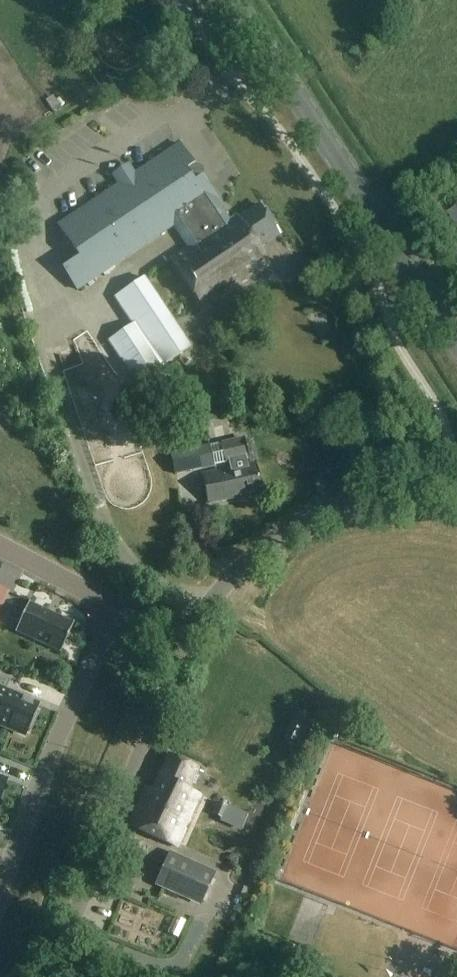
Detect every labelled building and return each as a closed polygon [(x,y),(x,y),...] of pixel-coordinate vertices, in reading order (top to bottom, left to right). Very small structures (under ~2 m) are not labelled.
[(58,225),(79,257),(63,268),(77,290),(102,274),(104,277),(113,271),(111,268),(173,226),(188,248),(170,260),(202,308),(269,264),(258,248),(279,234),(260,205),(239,219),(236,215),(229,220),(201,177),(195,181),(187,169),(193,165),(179,144),(134,174),(130,168),(114,179),(118,185),(58,225)] [(312,255),(317,242),(304,236),(298,249),(312,255)] [(146,398),(171,381),(161,367),(165,364),(187,350),(162,313),(165,310),(143,278),(114,297),(132,324),(108,341),(146,398)] [(180,441),(171,404),(158,407),(167,444),(180,441)] [(244,495),(261,491),(255,463),(248,464),(246,458),(249,458),(244,438),(170,455),(175,474),(228,462),(230,468),(202,474),(209,504),(236,498),(235,496),(244,494),(244,495)] [(10,592),(0,587),(0,613),(10,592)] [(15,632),(60,653),(74,624),(29,603),(15,632)] [(24,736),(28,727),(31,728),(37,714),(34,713),(38,704),(5,691),(10,680),(0,675),(0,725),(24,736)] [(199,795),(188,790),(197,768),(169,756),(153,792),(146,789),(129,826),(176,847),(199,795)] [(212,814),(220,818),(222,819),(227,805),(217,801),(212,814)] [(248,814),(242,828),(244,829),(256,834),(268,808),(253,802),(248,814)] [(170,852),(155,885),(200,905),(215,873),(170,852)]
